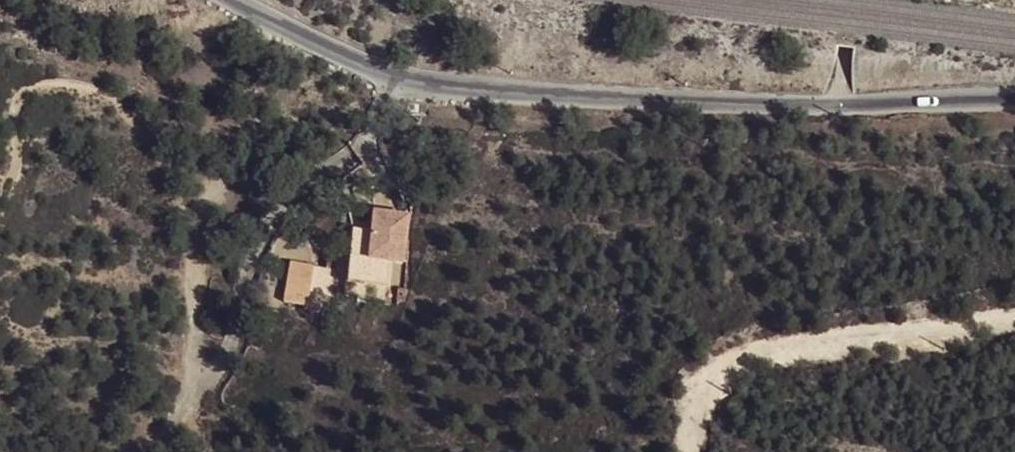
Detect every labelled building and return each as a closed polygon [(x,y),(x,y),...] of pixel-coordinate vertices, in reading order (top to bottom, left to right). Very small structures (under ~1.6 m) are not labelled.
[(383,236),(385,214),(373,213),(370,236),(383,236)] [(383,236),(370,236),(355,234),(351,280),(386,283),(389,261),(403,262),(407,216),(385,214),(383,236)] [(307,307),(313,266),(290,262),(283,302),(307,307)]
